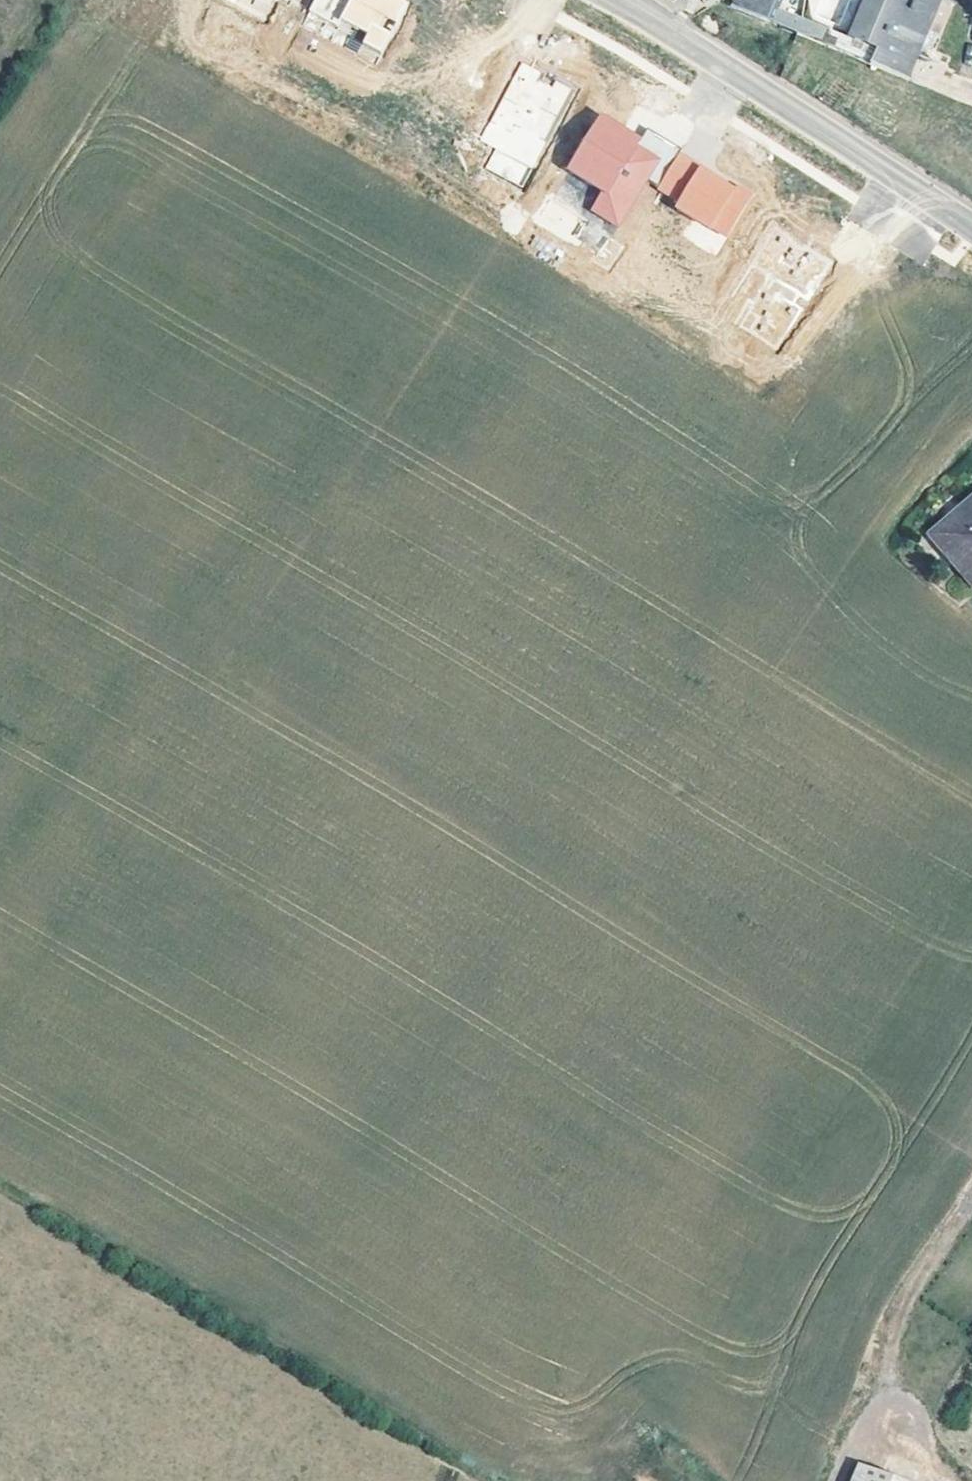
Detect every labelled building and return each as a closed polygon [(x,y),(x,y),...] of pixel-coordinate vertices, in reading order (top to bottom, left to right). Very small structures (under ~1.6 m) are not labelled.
[(408,0),(314,0),(303,26),(325,35),(332,19),(365,33),(357,51),(382,61),(408,0)] [(794,27),(771,18),(777,2),(781,3),(782,0),(728,0),(722,14),(789,40),(794,27)] [(840,45),(869,57),(864,70),(898,83),(909,59),(900,55),(910,34),(919,38),(935,4),(926,0),(886,0),(884,6),(867,0),(858,0),(840,45)] [(789,40),(810,48),(815,35),(794,27),(789,40)] [(810,48),(864,70),(869,57),(840,45),(815,35),(810,48)] [(484,168),(526,188),(575,88),(519,60),(480,140),(495,147),(484,168)] [(588,210),(618,227),(645,180),(655,186),(678,147),(647,129),(643,137),(598,111),(565,169),(601,189),(588,210)] [(652,196),(728,236),(752,192),(676,151),(652,196)] [(931,536),(971,582),(971,503),(931,536)] [(855,1480),(894,1480),(860,1467),(855,1480)]
